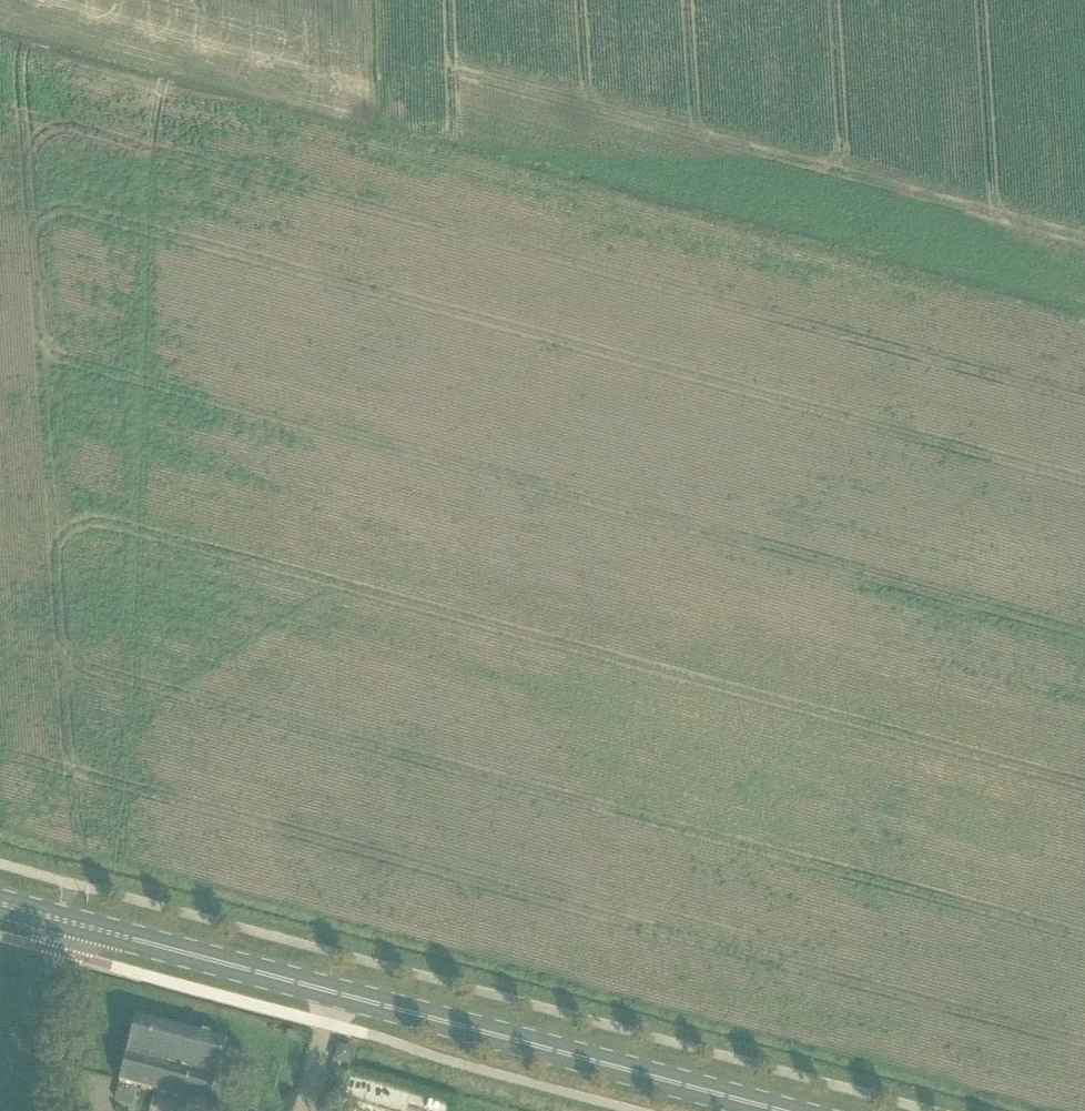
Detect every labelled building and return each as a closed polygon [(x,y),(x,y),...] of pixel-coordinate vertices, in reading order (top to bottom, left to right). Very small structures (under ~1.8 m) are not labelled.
[(118,1083),(140,1089),(208,1107),(226,1043),(136,1019),(118,1083)]
